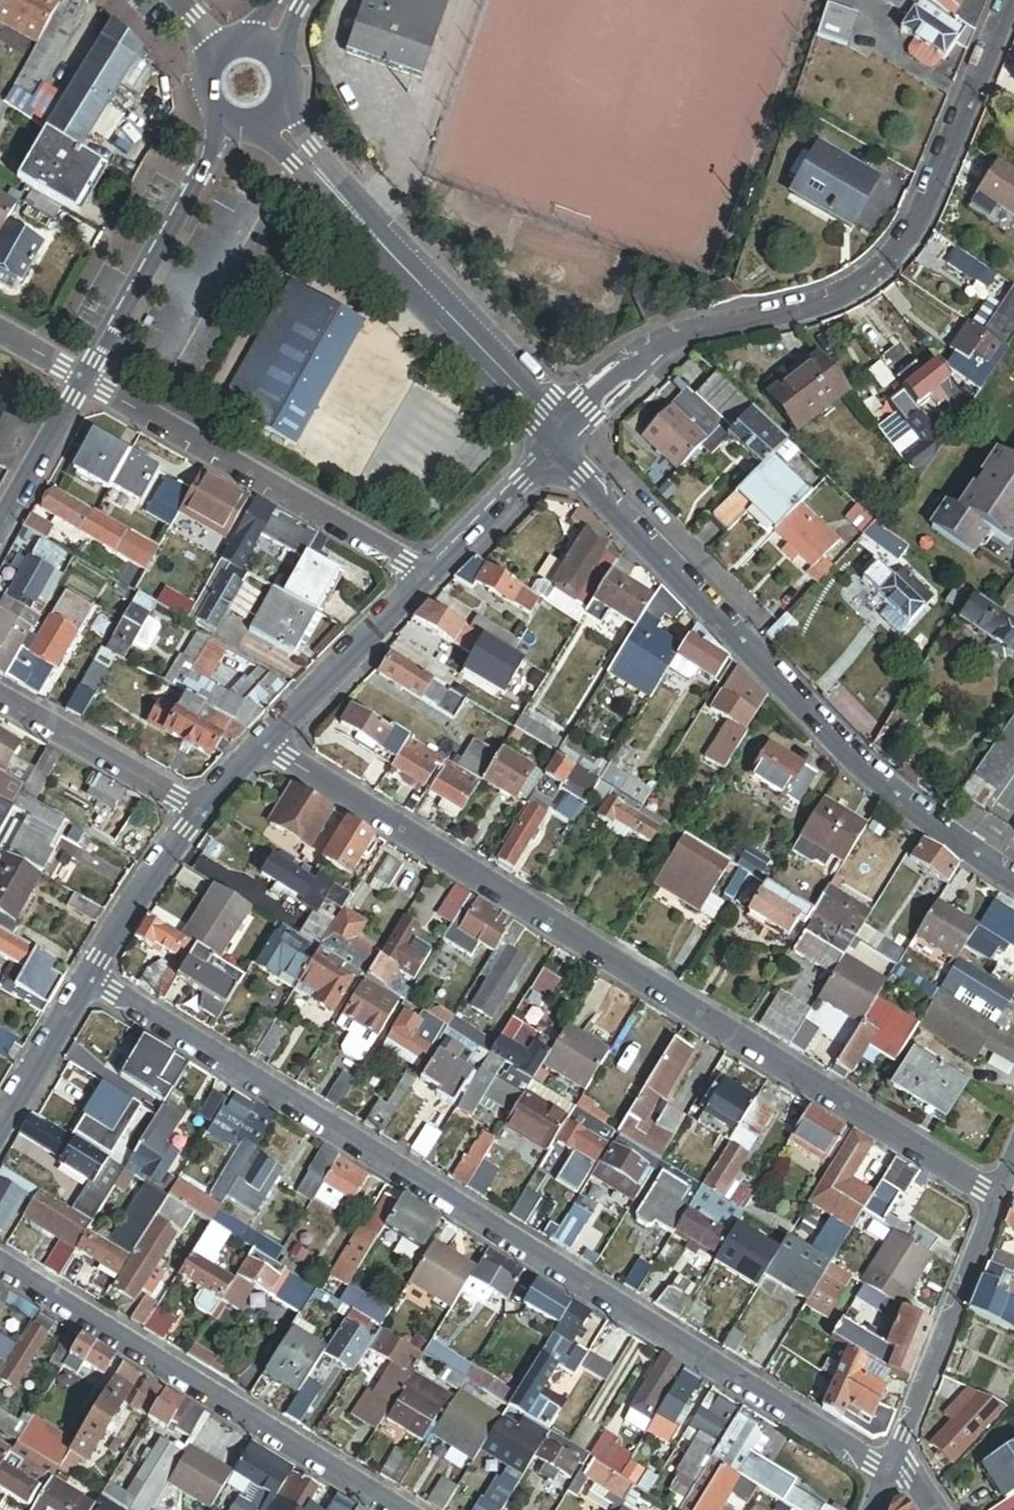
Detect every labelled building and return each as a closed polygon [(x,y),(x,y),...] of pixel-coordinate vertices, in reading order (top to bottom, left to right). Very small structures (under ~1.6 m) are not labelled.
[(60,5),(51,0),(4,0),(0,8),(0,23),(37,44),(55,13),(60,5)] [(349,58),(419,81),(447,0),(368,0),(349,58)] [(908,18),(899,31),(913,41),(940,59),(942,60),(954,44),(965,51),(973,35),(949,19),(921,0),(882,0),(908,18)] [(949,19),(962,0),(921,0),(949,19)] [(949,19),(973,35),(987,0),(962,0),(949,19)] [(825,5),(815,36),(846,46),(856,15),(825,5)] [(102,41),(100,43),(56,116),(32,101),(76,26),(55,13),(37,44),(3,103),(8,106),(6,109),(45,132),(78,152),(119,87),(134,64),(135,61),(102,41)] [(142,51),(113,22),(102,41),(135,61),(142,51)] [(934,68),(940,59),(913,41),(907,50),(908,56),(928,70),(934,68)] [(134,64),(119,87),(169,118),(172,113),(172,110),(170,91),(151,80),(153,76),(134,64)] [(8,106),(3,103),(0,101),(0,120),(6,109),(8,106)] [(102,166),(78,152),(45,132),(16,181),(28,188),(33,191),(61,208),(73,215),(102,166)] [(792,192),(796,194),(832,215),(834,212),(851,221),(872,184),(874,180),(817,148),(792,192)] [(997,167),(978,196),(997,209),(1013,220),(1013,179),(997,167)] [(832,215),(796,194),(793,199),(851,231),(876,187),(872,184),(851,221),(834,212),(832,215)] [(28,188),(22,198),(27,201),(33,191),(28,188)] [(33,191),(27,201),(25,205),(29,208),(24,217),(46,230),(51,221),(53,222),(61,208),(33,191)] [(997,209),(978,196),(971,206),(990,219),(997,209)] [(0,197),(0,238),(6,227),(9,223),(17,207),(0,197)] [(25,232),(9,223),(6,227),(23,236),(25,232)] [(22,284),(43,247),(23,236),(6,227),(0,238),(0,272),(22,284)] [(982,270),(956,252),(947,266),(973,283),(982,270)] [(366,323),(292,280),(221,404),(295,446),(366,323)] [(1013,289),(983,334),(989,339),(997,328),(1005,333),(1013,320),(1013,290),(1013,289)] [(1007,351),(1013,340),(1013,320),(1005,333),(997,344),(1007,351)] [(972,385),(980,391),(1007,351),(997,344),(989,339),(983,334),(968,324),(949,351),(967,363),(973,354),(987,363),(972,385)] [(997,328),(989,339),(997,344),(1005,333),(997,328)] [(878,361),(895,381),(915,364),(898,344),(878,361)] [(792,382),(817,362),(813,356),(787,376),(792,382)] [(798,433),(849,393),(822,358),(817,362),(792,382),(795,385),(773,402),(784,416),(798,433)] [(947,406),(959,421),(969,407),(957,392),(935,365),(924,374),(915,364),(895,381),(916,408),(929,397),(940,411),(947,406)] [(722,427),(743,405),(712,379),(693,401),(722,427)] [(795,385),(792,382),(767,401),(781,419),(784,416),(773,402),(795,385)] [(957,392),(969,407),(976,396),(966,384),(957,392)] [(680,390),(673,385),(669,390),(675,395),(680,390)] [(670,410),(706,443),(722,427),(693,401),(685,394),(670,410)] [(769,461),(786,444),(743,405),(722,427),(706,443),(698,451),(708,460),(726,442),(758,471),(769,461)] [(924,446),(902,462),(917,482),(945,443),(917,409),(903,419),(906,423),(924,446)] [(698,451),(706,443),(670,410),(642,438),(678,472),(698,451)] [(902,462),(924,446),(906,423),(887,437),(887,442),(902,462)] [(112,487),(129,456),(93,437),(74,472),(110,491),(112,487)] [(159,473),(129,456),(112,487),(142,503),(159,473)] [(998,456),(982,480),(984,481),(977,492),(974,490),(959,513),(947,506),(931,530),(971,557),(987,533),(1008,548),(1013,539),(1013,467),(998,456)] [(758,471),(709,519),(727,536),(749,513),(755,507),(778,529),(798,508),(808,497),(769,461),(758,471)] [(215,478),(203,471),(191,492),(187,499),(233,525),(248,499),(214,479),(215,478)] [(187,499),(191,492),(166,477),(147,511),(172,526),(179,514),(187,499)] [(144,539),(93,510),(92,512),(54,491),(43,511),(131,561),(144,539)] [(233,525),(187,499),(179,514),(225,540),(233,525)] [(274,511),(255,501),(227,550),(221,561),(240,572),(260,537),(264,539),(271,526),(267,524),(274,511)] [(772,535),(773,534),(778,529),(755,507),(749,513),(772,535)] [(778,529),(773,534),(787,547),(782,553),(793,563),(798,558),(812,569),(807,575),(816,584),(832,568),(823,559),(837,543),(798,508),(778,529)] [(864,535),(875,524),(857,508),(847,519),(864,535)] [(51,532),(29,519),(23,529),(45,542),(51,532)] [(598,523),(591,534),(609,545),(613,538),(598,523)] [(896,557),(903,545),(883,532),(875,524),(864,535),(863,536),(885,552),(886,550),(896,557)] [(302,562),(314,540),(303,534),(291,555),(302,562)] [(549,589),(555,592),(589,537),(583,534),(549,589)] [(592,605),(620,559),(607,551),(610,546),(609,545),(591,534),(589,537),(555,592),(555,593),(573,604),(578,597),(592,605)] [(328,542),(317,536),(314,540),(302,562),(283,596),(319,616),(330,597),(326,595),(337,575),(324,568),(328,561),(320,556),(328,542)] [(39,618),(51,597),(41,591),(62,555),(39,543),(12,591),(34,604),(29,613),(39,618)] [(283,596),(302,562),(291,555),(289,554),(276,577),(258,567),(252,578),(274,591),(283,596)] [(482,564),(474,559),(454,579),(471,590),(476,583),(529,616),(536,605),(539,600),(532,595),(482,564)] [(635,568),(620,559),(592,605),(585,616),(600,626),(608,612),(635,629),(653,600),(625,583),(635,568)] [(240,572),(221,561),(186,622),(196,628),(199,623),(216,633),(228,611),(242,587),(248,576),(240,572)] [(878,566),(862,582),(888,607),(907,625),(933,599),(903,570),(893,581),(878,566)] [(341,577),(337,575),(326,595),(330,597),(341,577)] [(537,587),(532,595),(539,600),(543,602),(579,625),(585,616),(592,605),(578,597),(573,604),(555,593),(554,593),(543,586),(537,587)] [(259,596),(242,587),(228,611),(245,620),(259,596)] [(684,613),(660,589),(653,600),(635,629),(615,662),(658,688),(665,677),(676,659),(683,649),(656,633),(665,619),(673,624),(684,613)] [(319,616),(283,596),(274,591),(250,633),(291,656),(298,643),(301,638),(306,641),(320,617),(319,616)] [(170,592),(163,605),(185,617),(192,605),(170,592)] [(30,654),(21,649),(5,678),(40,698),(55,670),(59,672),(93,611),(64,594),(30,654)] [(1013,656),(1013,625),(969,594),(955,616),(995,643),(1008,652),(1013,656)] [(123,661),(155,604),(138,595),(106,651),(117,658),(123,661)] [(472,656),(483,638),(471,630),(428,605),(413,620),(472,656)] [(907,625),(888,607),(880,615),(899,634),(907,625)] [(5,678),(21,649),(24,643),(15,638),(21,628),(30,634),(39,618),(29,613),(24,621),(2,608),(0,611),(0,649),(1,650),(0,651),(0,675),(5,678)] [(795,628),(784,617),(764,638),(775,649),(795,628)] [(477,619),(471,630),(483,638),(514,656),(521,644),(477,619)] [(199,623),(196,628),(213,637),(216,633),(199,623)] [(696,626),(683,649),(676,659),(696,672),(714,682),(726,663),(711,654),(716,646),(696,626)] [(483,638),(472,656),(464,672),(504,697),(523,662),(514,656),(483,638)] [(181,693),(208,646),(195,639),(168,686),(181,693)] [(274,704),(289,687),(259,671),(249,681),(232,699),(227,697),(207,685),(201,682),(220,649),(210,643),(208,646),(181,693),(188,697),(248,731),(274,704)] [(1005,657),(1008,652),(995,643),(991,648),(1005,657)] [(728,659),(716,646),(711,654),(726,663),(728,659)] [(106,651),(102,649),(94,664),(108,672),(117,658),(106,651)] [(220,649),(201,682),(207,685),(226,652),(220,649)] [(460,706),(465,699),(460,696),(460,698),(392,655),(380,675),(436,710),(437,708),(449,716),(456,704),(460,706)] [(696,672),(676,659),(665,677),(681,687),(685,681),(692,679),(696,672)] [(108,672),(94,664),(66,713),(80,721),(108,672)] [(232,699),(249,681),(244,678),(227,697),(232,699)] [(765,698),(751,683),(741,700),(736,697),(733,702),(721,694),(711,711),(725,720),(721,727),(737,736),(740,730),(744,732),(765,698)] [(223,757),(248,731),(188,697),(178,715),(161,705),(150,724),(211,760),(215,752),(223,757)] [(922,713),(902,700),(871,749),(881,757),(894,736),(908,744),(918,727),(915,724),(922,713)] [(410,739),(389,726),(387,730),(352,709),(341,726),(381,751),(376,757),(392,768),(410,739)] [(557,756),(563,747),(565,744),(522,717),(515,730),(557,756)] [(974,775),(996,791),(1013,765),(1013,718),(974,775)] [(381,751),(341,726),(337,733),(376,757),(381,751)] [(144,734),(139,742),(143,745),(148,737),(144,734)] [(4,773),(20,746),(0,735),(0,771),(4,773)] [(732,759),(740,745),(729,738),(721,753),(732,759)] [(610,766),(567,739),(565,744),(563,747),(605,773),(610,766)] [(441,769),(446,761),(413,741),(395,770),(412,780),(425,789),(435,773),(432,771),(435,766),(441,769)] [(499,755),(476,741),(458,769),(479,782),(482,784),(483,782),(499,755)] [(770,746),(750,777),(797,806),(816,775),(770,746)] [(605,773),(563,747),(557,756),(600,783),(605,773)] [(61,756),(47,748),(24,788),(20,796),(34,805),(61,756)] [(610,766),(605,773),(600,783),(642,809),(651,794),(615,771),(626,753),(620,750),(610,766)] [(534,771),(502,751),(499,755),(483,782),(514,802),(520,792),(534,771)] [(600,783),(557,756),(545,776),(562,786),(559,791),(585,806),(591,797),(600,783)] [(461,811),(479,782),(458,769),(446,761),(441,769),(429,788),(431,790),(430,792),(443,800),(461,811)] [(412,780),(395,770),(390,777),(407,788),(412,780)] [(534,771),(520,792),(524,795),(538,774),(534,771)] [(0,774),(0,831),(11,811),(18,799),(20,796),(24,788),(0,774)] [(117,846),(142,802),(126,793),(125,795),(98,779),(88,797),(100,804),(106,808),(103,813),(92,832),(117,846)] [(642,809),(600,783),(591,797),(604,805),(596,818),(606,824),(611,827),(614,823),(625,830),(647,843),(657,828),(641,818),(645,811),(642,809)] [(331,812),(292,788),(268,827),(307,851),(331,812)] [(407,810),(413,814),(423,798),(417,794),(407,810)] [(553,806),(534,794),(531,799),(549,811),(553,806)] [(63,825),(18,799),(11,811),(28,821),(56,837),(63,825)] [(549,811),(531,799),(526,806),(530,809),(507,848),(498,862),(513,871),(529,843),(537,832),(549,811)] [(461,811),(443,800),(438,808),(456,819),(461,811)] [(864,828),(822,802),(800,837),(832,857),(842,863),(864,828)] [(96,810),(103,813),(106,808),(100,804),(96,810)] [(530,809),(526,806),(502,845),(507,848),(530,809)] [(7,858),(40,877),(48,864),(42,861),(50,848),(56,837),(28,821),(23,830),(7,858)] [(375,839),(347,821),(322,860),(328,864),(350,878),(375,839)] [(611,827),(606,824),(604,827),(621,838),(625,830),(614,823),(611,827)] [(684,835),(689,827),(682,823),(677,831),(684,835)] [(0,848),(0,854),(7,858),(23,830),(13,824),(0,848)] [(540,833),(537,832),(529,843),(533,845),(540,833)] [(730,863),(684,835),(676,849),(680,852),(669,870),(710,895),(730,863)] [(61,840),(56,837),(50,848),(55,851),(61,840)] [(832,857),(800,837),(791,853),(810,865),(816,863),(825,869),(832,857)] [(958,867),(923,842),(911,859),(947,885),(958,867)] [(42,861),(48,864),(52,866),(59,853),(55,851),(50,848),(42,861)] [(680,852),(676,849),(654,885),(699,913),(709,896),(710,895),(669,870),(680,852)] [(319,877),(314,886),(297,875),(302,866),(278,851),(273,860),(271,859),(260,875),(275,884),(269,894),(280,901),(283,896),(311,914),(315,917),(318,913),(323,905),(339,915),(350,897),(319,877)] [(748,874),(758,880),(765,869),(744,856),(737,867),(741,869),(748,874)] [(40,877),(7,858),(0,870),(0,915),(14,923),(15,922),(40,877)] [(388,859),(374,881),(388,890),(401,868),(388,859)] [(328,864),(322,860),(314,874),(319,877),(328,864)] [(748,874),(741,869),(727,891),(734,896),(741,885),(748,874)] [(834,877),(811,913),(840,931),(854,940),(862,927),(870,914),(835,891),(841,881),(834,877)] [(811,913),(764,884),(757,895),(741,885),(734,896),(731,902),(747,912),(787,937),(797,922),(803,926),(808,919),(811,913)] [(249,908),(215,887),(183,940),(197,948),(217,960),(249,908)] [(471,898),(460,891),(445,915),(439,912),(435,918),(452,929),(452,927),(471,898)] [(709,896),(699,913),(712,920),(722,904),(709,896)] [(513,924),(471,898),(452,927),(460,932),(459,933),(480,946),(494,954),(499,946),(513,924)] [(96,925),(104,912),(82,899),(74,913),(96,925)] [(937,902),(915,937),(957,963),(959,960),(965,950),(978,928),(937,902)] [(978,928),(965,950),(988,965),(997,951),(990,946),(996,936),(1008,944),(1013,947),(1013,915),(994,903),(978,928)] [(315,917),(311,914),(296,937),(320,951),(336,924),(318,913),(315,917)] [(345,914),(321,952),(322,953),(352,971),(363,977),(367,979),(381,957),(356,941),(364,926),(345,914)] [(15,922),(14,923),(0,915),(0,933),(12,940),(20,926),(15,922)] [(183,940),(147,918),(134,939),(153,951),(155,947),(179,962),(174,970),(163,963),(146,973),(138,986),(163,1002),(177,981),(197,948),(183,940)] [(811,921),(808,919),(803,926),(789,950),(792,952),(811,921)] [(854,940),(840,931),(835,940),(822,932),(824,929),(811,921),(792,952),(807,961),(831,976),(843,958),(854,940)] [(525,931),(513,924),(499,946),(508,951),(489,982),(472,1009),(491,1021),(527,962),(512,953),(525,931)] [(321,952),(320,951),(296,937),(277,925),(252,966),(297,994),(301,987),(322,953),(321,952)] [(474,955),(480,946),(459,933),(460,932),(452,927),(452,929),(446,938),(474,955)] [(899,950),(862,927),(854,940),(895,965),(898,961),(894,958),(899,950)] [(63,979),(49,972),(54,963),(12,940),(0,933),(0,957),(15,966),(6,983),(15,988),(9,997),(28,1007),(42,1016),(63,979)] [(1002,954),(1008,944),(996,936),(990,946),(997,951),(1002,954)] [(382,957),(381,957),(367,979),(374,984),(390,994),(402,974),(414,982),(423,967),(403,955),(408,948),(409,946),(394,938),(382,957)] [(499,946),(494,954),(480,976),(489,982),(508,951),(499,946)] [(217,960),(197,948),(177,981),(209,1000),(201,1012),(218,1022),(245,978),(217,960)] [(427,960),(408,948),(403,955),(423,967),(427,960)] [(792,952),(789,950),(783,958),(802,969),(807,961),(792,952)] [(349,976),(352,971),(322,953),(301,987),(319,998),(315,1005),(333,1015),(352,984),(340,977),(343,972),(349,976)] [(886,984),(843,958),(831,976),(817,1000),(860,1026),(876,1001),(886,984)] [(994,1027),(1013,994),(1013,993),(959,960),(957,963),(938,993),(994,1027)] [(927,985),(897,967),(891,976),(922,995),(927,985)] [(360,982),(363,977),(352,971),(349,976),(360,982)] [(542,971),(529,992),(547,1003),(560,982),(542,971)] [(374,984),(367,979),(343,1018),(377,1039),(398,1005),(372,989),(374,984)] [(319,998),(301,987),(297,994),(315,1005),(319,998)] [(397,999),(404,1003),(412,992),(404,987),(397,999)] [(814,993),(804,987),(797,997),(807,1003),(814,993)] [(983,1041),(970,1033),(964,1029),(970,1020),(976,1024),(978,1020),(993,1029),(994,1027),(938,993),(918,1026),(917,1028),(972,1062),(982,1046),(981,1045),(983,1041)] [(428,1011),(409,999),(406,1004),(412,1008),(425,1016),(428,1011)] [(917,1028),(918,1026),(876,1001),(860,1026),(831,1073),(843,1080),(847,1073),(849,1075),(866,1048),(894,1065),(917,1028)] [(412,1008),(406,1004),(403,1009),(409,1013),(412,1008)] [(779,1035),(790,1042),(804,1021),(808,1014),(796,1007),(779,1035)] [(432,1013),(428,1011),(425,1016),(434,1021),(448,1030),(454,1020),(438,1011),(432,1013)] [(252,1025),(254,1026),(267,1034),(268,1034),(276,1022),(260,1012),(252,1025)] [(524,1019),(516,1014),(512,1020),(497,1045),(490,1056),(492,1057),(505,1065),(521,1075),(533,1082),(543,1066),(560,1037),(539,1025),(534,1034),(520,1026),(524,1019)] [(406,1015),(389,1043),(423,1064),(433,1049),(416,1039),(423,1028),(424,1026),(420,1024),(406,1015)] [(428,1031),(434,1021),(425,1016),(420,1024),(424,1026),(423,1028),(428,1031)] [(377,1039),(343,1018),(337,1028),(350,1036),(371,1049),(377,1039)] [(455,1019),(454,1020),(448,1030),(459,1037),(477,1048),(490,1056),(497,1045),(455,1019)] [(982,1046),(1013,1065),(1013,1042),(993,1029),(978,1020),(976,1024),(970,1033),(983,1041),(981,1045),(982,1046)] [(446,1034),(448,1030),(434,1021),(428,1031),(426,1033),(440,1042),(446,1034)] [(818,1030),(804,1021),(790,1042),(788,1046),(802,1055),(818,1030)] [(130,1059),(140,1042),(113,1025),(107,1035),(97,1028),(85,1048),(125,1072),(132,1060),(130,1059)] [(239,1049),(253,1057),(267,1034),(254,1026),(239,1049)] [(288,1037),(274,1028),(257,1053),(271,1062),(288,1037)] [(428,1031),(423,1028),(416,1039),(433,1049),(423,1064),(426,1066),(440,1042),(426,1033),(428,1031)] [(609,1054),(566,1028),(560,1037),(543,1066),(585,1092),(609,1054)] [(459,1037),(448,1030),(446,1034),(457,1040),(459,1037)] [(5,1062),(16,1042),(0,1033),(0,1059),(5,1062)] [(362,1062),(371,1049),(350,1036),(342,1050),(343,1055),(357,1064),(362,1062)] [(492,1057),(490,1056),(477,1048),(472,1057),(446,1041),(420,1082),(439,1094),(437,1098),(452,1108),(462,1093),(467,1097),(470,1091),(492,1057)] [(144,1044),(140,1042),(130,1059),(132,1060),(133,1061),(144,1044)] [(693,1053),(675,1042),(618,1135),(654,1158),(660,1161),(684,1123),(664,1110),(659,1119),(652,1115),(657,1106),(660,1101),(663,1103),(693,1053)] [(423,1064),(389,1043),(384,1050),(419,1071),(423,1064)] [(179,1065),(144,1044),(133,1061),(169,1082),(179,1065)] [(965,1084),(914,1052),(891,1089),(908,1100),(941,1120),(942,1121),(965,1084)] [(505,1065),(492,1057),(470,1091),(500,1110),(511,1117),(524,1097),(496,1080),(505,1065)] [(342,1074),(325,1102),(339,1111),(356,1083),(342,1074)] [(529,1089),(533,1082),(521,1075),(517,1082),(529,1089)] [(725,1084),(712,1076),(693,1107),(705,1115),(725,1084)] [(575,1109),(533,1082),(529,1089),(525,1095),(567,1121),(575,1109)] [(731,1088),(745,1097),(748,1092),(733,1083),(731,1088)] [(718,1123),(713,1133),(730,1144),(739,1129),(755,1103),(745,1097),(731,1088),(725,1084),(705,1115),(718,1123)] [(140,1109),(106,1087),(86,1120),(85,1119),(75,1135),(111,1157),(140,1109)] [(379,1103),(365,1126),(381,1137),(409,1092),(400,1087),(387,1108),(379,1103)] [(467,1097),(459,1111),(474,1120),(482,1106),(497,1115),(500,1110),(470,1091),(467,1097)] [(525,1095),(524,1097),(511,1117),(504,1128),(547,1154),(566,1123),(567,1121),(525,1095)] [(227,1110),(224,1108),(208,1133),(230,1147),(235,1139),(234,1138),(252,1109),(234,1099),(227,1110)] [(938,1125),(941,1120),(908,1100),(905,1105),(938,1125)] [(773,1114),(755,1103),(739,1129),(757,1141),(773,1114)] [(264,1111),(255,1105),(252,1109),(234,1138),(235,1139),(243,1144),(264,1111)] [(664,1110),(657,1106),(652,1115),(659,1119),(664,1110)] [(693,1107),(688,1117),(713,1133),(718,1123),(705,1115),(693,1107)] [(845,1130),(810,1108),(792,1138),(828,1159),(845,1130)] [(163,1109),(144,1140),(160,1150),(162,1146),(166,1148),(182,1122),(163,1109)] [(615,1133),(575,1109),(567,1121),(566,1123),(569,1125),(558,1144),(575,1154),(576,1153),(596,1165),(615,1133)] [(275,1118),(264,1111),(243,1144),(213,1193),(218,1195),(215,1200),(222,1204),(226,1198),(254,1153),(275,1118)] [(104,1159),(87,1148),(84,1152),(30,1119),(19,1136),(91,1180),(104,1159)] [(427,1128),(410,1154),(424,1163),(441,1137),(427,1128)] [(828,1159),(792,1138),(789,1144),(831,1169),(852,1134),(845,1130),(828,1159)] [(852,1134),(831,1169),(825,1178),(845,1190),(849,1182),(872,1145),(852,1134)] [(654,1158),(618,1135),(615,1140),(619,1143),(616,1148),(614,1147),(603,1166),(636,1186),(654,1158)] [(160,1150),(144,1140),(135,1154),(124,1171),(134,1177),(141,1181),(144,1177),(158,1186),(177,1155),(166,1148),(162,1146),(160,1150)] [(466,1158),(452,1181),(466,1189),(482,1163),(491,1149),(480,1142),(469,1160),(466,1158)] [(712,1177),(710,1176),(703,1188),(745,1214),(750,1205),(755,1198),(737,1187),(742,1180),(735,1176),(747,1156),(731,1146),(712,1177)] [(113,1164),(124,1171),(135,1154),(123,1147),(113,1164)] [(282,1170),(254,1153),(226,1198),(254,1215),(282,1170)] [(369,1176),(339,1158),(323,1185),(343,1197),(353,1203),(369,1176)] [(114,1188),(124,1171),(113,1164),(104,1159),(91,1180),(111,1193),(114,1188)] [(926,1179),(893,1160),(871,1196),(861,1213),(893,1232),(929,1253),(936,1241),(913,1228),(912,1231),(886,1215),(897,1196),(901,1198),(908,1186),(918,1192),(926,1179)] [(498,1173),(482,1163),(466,1189),(482,1199),(498,1173)] [(315,1164),(293,1200),(304,1207),(327,1171),(315,1164)] [(603,1166),(600,1164),(592,1177),(595,1179),(603,1166)] [(636,1186),(603,1166),(595,1179),(628,1200),(636,1186)] [(703,1188),(668,1166),(663,1175),(698,1197),(703,1188)] [(32,1204),(39,1192),(4,1170),(0,1175),(0,1232),(2,1233),(24,1199),(32,1204)] [(124,1171),(114,1188),(123,1194),(134,1177),(124,1171)] [(675,1233),(698,1197),(663,1175),(637,1218),(638,1224),(647,1230),(653,1229),(655,1226),(673,1237),(675,1233)] [(814,1256),(829,1266),(861,1213),(871,1196),(849,1182),(845,1190),(825,1178),(809,1204),(835,1221),(814,1256)] [(92,1224),(111,1193),(91,1180),(72,1212),(92,1224)] [(178,1183),(171,1194),(168,1198),(194,1214),(210,1224),(217,1213),(219,1209),(178,1183)] [(86,1234),(76,1250),(119,1277),(134,1253),(154,1221),(158,1215),(168,1198),(163,1195),(147,1185),(108,1248),(86,1234)] [(323,1185),(314,1200),(334,1212),(343,1197),(323,1185)] [(643,1190),(636,1186),(628,1200),(635,1203),(643,1190)] [(745,1214),(703,1188),(698,1197),(675,1233),(714,1257),(726,1238),(723,1236),(725,1232),(708,1221),(714,1210),(738,1225),(745,1214)] [(392,1190),(387,1199),(398,1206),(403,1197),(392,1190)] [(23,1218),(75,1251),(76,1250),(86,1234),(92,1224),(72,1212),(39,1192),(32,1204),(23,1218)] [(543,1202),(527,1192),(511,1217),(527,1227),(543,1202)] [(440,1220),(403,1197),(398,1206),(383,1229),(421,1252),(440,1220)] [(194,1214),(168,1198),(158,1215),(184,1231),(194,1214)] [(383,1229),(398,1206),(387,1199),(385,1198),(364,1233),(376,1241),(383,1229)] [(1004,1225),(1013,1229),(1013,1199),(1004,1225)] [(750,1205),(745,1214),(763,1225),(786,1240),(792,1231),(750,1205)] [(281,1253),(217,1213),(210,1224),(229,1236),(253,1251),(274,1264),(281,1253)] [(584,1229),(566,1218),(551,1242),(569,1253),(584,1229)] [(154,1221),(134,1253),(136,1254),(115,1290),(135,1302),(142,1289),(152,1295),(166,1273),(156,1267),(176,1235),(154,1221)] [(210,1224),(196,1247),(212,1257),(209,1261),(215,1264),(219,1258),(217,1256),(229,1236),(210,1224)] [(548,1227),(542,1236),(550,1241),(556,1232),(548,1227)] [(765,1276),(779,1254),(736,1228),(715,1263),(757,1289),(765,1276)] [(355,1276),(376,1241),(364,1233),(359,1230),(337,1265),(355,1276)] [(910,1299),(906,1296),(931,1255),(929,1253),(893,1232),(860,1285),(868,1290),(886,1301),(902,1311),(910,1299)] [(814,1256),(788,1240),(780,1252),(765,1276),(806,1303),(829,1266),(814,1256)] [(475,1270),(432,1243),(408,1283),(450,1309),(458,1296),(463,1288),(475,1270)] [(212,1257),(196,1247),(178,1274),(202,1289),(193,1302),(194,1308),(211,1319),(220,1304),(221,1302),(233,1283),(231,1282),(229,1277),(223,1274),(220,1275),(211,1269),(215,1264),(209,1261),(212,1257)] [(525,1272),(490,1250),(471,1281),(482,1288),(491,1293),(506,1303),(525,1272)] [(274,1264),(253,1251),(233,1283),(221,1302),(237,1312),(252,1287),(301,1317),(317,1290),(292,1275),(279,1267),(274,1264)] [(639,1261),(623,1286),(637,1295),(652,1270),(639,1261)] [(690,1261),(669,1288),(690,1303),(708,1274),(690,1261)] [(282,1262),(279,1267),(292,1275),(295,1270),(282,1262)] [(987,1265),(981,1281),(999,1288),(1005,1274),(987,1265)] [(573,1302),(539,1281),(523,1305),(557,1327),(573,1302)] [(723,1290),(708,1281),(702,1291),(707,1294),(709,1290),(719,1296),(723,1290)] [(996,1296),(999,1288),(981,1281),(969,1313),(1013,1333),(1013,1304),(996,1296)] [(371,1303),(347,1288),(338,1302),(362,1317),(371,1303)] [(463,1288),(458,1296),(463,1299),(468,1291),(463,1288)] [(487,1298),(491,1293),(482,1288),(479,1293),(487,1298)] [(690,1303),(669,1288),(654,1306),(678,1321),(690,1303)] [(879,1313),(886,1301),(868,1290),(861,1301),(879,1313)] [(6,1292),(0,1302),(0,1308),(3,1304),(8,1294),(6,1292)] [(32,1322),(38,1312),(8,1294),(3,1304),(32,1322)] [(133,1322),(144,1329),(156,1310),(159,1304),(148,1298),(133,1322)] [(902,1311),(886,1301),(879,1313),(896,1324),(902,1311)] [(573,1302),(557,1327),(539,1356),(557,1367),(574,1378),(588,1355),(578,1348),(572,1358),(566,1354),(576,1337),(580,1331),(591,1314),(573,1302)] [(220,1304),(211,1319),(215,1321),(224,1307),(220,1304)] [(522,1316),(510,1308),(497,1328),(509,1336),(522,1316)] [(144,1329),(143,1331),(161,1342),(174,1321),(156,1310),(144,1329)] [(907,1382),(929,1327),(902,1311),(896,1324),(886,1348),(876,1342),(865,1335),(868,1330),(853,1321),(850,1326),(841,1321),(829,1338),(854,1354),(891,1377),(907,1382)] [(349,1312),(344,1322),(363,1334),(369,1324),(349,1312)] [(720,1315),(706,1338),(720,1346),(734,1324),(720,1315)] [(50,1365),(54,1358),(45,1353),(40,1350),(55,1325),(40,1316),(0,1380),(0,1387),(12,1395),(30,1366),(35,1369),(44,1374),(50,1365)] [(315,1333),(298,1321),(265,1373),(298,1394),(302,1388),(322,1356),(324,1353),(308,1343),(315,1333)] [(367,1349),(373,1339),(363,1334),(344,1322),(332,1341),(361,1359),(367,1349)] [(60,1329),(55,1325),(40,1350),(45,1353),(60,1329)] [(391,1335),(380,1328),(373,1339),(367,1349),(393,1365),(410,1376),(411,1374),(421,1357),(390,1338),(391,1335)] [(879,1336),(868,1330),(865,1335),(876,1342),(879,1336)] [(580,1331),(576,1337),(581,1340),(585,1334),(580,1331)] [(80,1338),(70,1332),(54,1358),(50,1365),(60,1371),(80,1338)] [(5,1366),(16,1348),(0,1338),(0,1363),(5,1366)] [(115,1360),(81,1339),(70,1357),(84,1365),(91,1369),(104,1377),(115,1360)] [(361,1359),(332,1341),(324,1353),(322,1356),(351,1374),(361,1359)] [(472,1368),(429,1341),(422,1354),(423,1354),(464,1380),(472,1368)] [(215,1360),(193,1346),(186,1357),(208,1371),(215,1360)] [(886,1385),(891,1377),(854,1354),(844,1370),(838,1381),(878,1403),(885,1389),(862,1375),(864,1372),(886,1385)] [(539,1356),(514,1396),(507,1406),(548,1431),(560,1411),(538,1397),(542,1390),(557,1367),(539,1356)] [(680,1368),(662,1357),(636,1400),(638,1402),(632,1412),(647,1421),(680,1368)] [(829,1360),(822,1372),(838,1381),(844,1370),(829,1360)] [(142,1377),(124,1365),(75,1444),(59,1471),(72,1479),(82,1461),(87,1465),(106,1434),(119,1414),(142,1377)] [(91,1369),(84,1365),(81,1370),(88,1374),(91,1369)] [(365,1392),(350,1417),(374,1433),(402,1389),(410,1376),(393,1365),(373,1397),(365,1392)] [(30,1366),(12,1395),(17,1398),(35,1369),(30,1366)] [(514,1396),(472,1368),(464,1380),(491,1397),(506,1408),(507,1406),(514,1396)] [(703,1383),(683,1370),(645,1432),(646,1433),(660,1441),(669,1447),(682,1425),(676,1421),(693,1393),(696,1395),(703,1383)] [(838,1381),(822,1372),(811,1390),(826,1399),(838,1381)] [(560,1411),(548,1431),(564,1441),(589,1457),(590,1455),(595,1447),(583,1439),(588,1432),(575,1424),(601,1384),(584,1373),(565,1404),(560,1411)] [(444,1414),(453,1400),(411,1374),(410,1376),(402,1389),(405,1391),(387,1421),(421,1442),(439,1412),(444,1414)] [(166,1391),(149,1381),(132,1410),(148,1420),(149,1419),(166,1391)] [(826,1399),(820,1409),(872,1441),(885,1437),(895,1412),(878,1403),(838,1381),(826,1399)] [(298,1394),(284,1417),(298,1426),(316,1397),(302,1388),(298,1394)] [(542,1390),(538,1397),(560,1411),(565,1404),(542,1390)] [(209,1418),(166,1391),(149,1419),(173,1434),(175,1431),(190,1439),(194,1442),(209,1418)] [(735,1411),(709,1395),(689,1429),(699,1435),(715,1445),(735,1411)] [(976,1400),(993,1418),(1004,1408),(980,1396),(976,1400)] [(482,1448),(499,1420),(473,1403),(464,1397),(446,1427),(444,1425),(436,1437),(474,1461),(482,1448)] [(506,1408),(491,1397),(486,1405),(475,1399),(473,1403),(499,1420),(506,1408)] [(993,1418),(976,1400),(929,1444),(934,1450),(940,1456),(946,1463),(993,1418)] [(0,1411),(0,1431),(17,1442),(26,1427),(19,1423),(0,1411)] [(744,1414),(740,1411),(713,1456),(711,1460),(739,1478),(757,1488),(789,1508),(793,1509),(830,1509),(820,1504),(817,1509),(790,1492),(797,1482),(750,1454),(752,1452),(759,1456),(768,1442),(760,1437),(763,1432),(741,1419),(744,1414)] [(19,1423),(26,1427),(32,1418),(25,1414),(19,1423)] [(123,1416),(119,1414),(106,1434),(111,1437),(123,1416)] [(511,1467),(523,1474),(547,1432),(523,1417),(516,1429),(499,1420),(482,1448),(511,1467)] [(26,1427),(17,1442),(16,1444),(23,1449),(46,1463),(59,1471),(75,1444),(60,1436),(55,1444),(41,1435),(47,1427),(32,1418),(26,1427)] [(60,1436),(47,1427),(41,1435),(55,1444),(60,1436)] [(605,1432),(595,1447),(590,1455),(619,1473),(628,1459),(615,1451),(621,1442),(605,1432)] [(660,1441),(646,1433),(620,1475),(637,1486),(645,1473),(641,1471),(660,1441)] [(589,1457),(564,1441),(564,1443),(549,1434),(535,1459),(544,1464),(538,1475),(553,1483),(559,1473),(570,1479),(579,1465),(583,1467),(589,1457)] [(715,1445),(699,1435),(676,1473),(679,1475),(669,1491),(686,1501),(711,1460),(713,1456),(710,1453),(715,1445)] [(10,1453),(16,1444),(8,1439),(2,1447),(10,1453)] [(190,1439),(183,1450),(187,1453),(190,1449),(194,1442),(190,1439)] [(109,1485),(101,1498),(121,1509),(152,1509),(167,1486),(187,1453),(183,1450),(176,1446),(174,1450),(160,1443),(128,1497),(109,1485)] [(23,1449),(16,1444),(10,1453),(9,1455),(16,1460),(23,1449)] [(251,1444),(234,1473),(251,1484),(245,1494),(246,1499),(243,1504),(239,1502),(234,1509),(270,1509),(294,1471),(251,1444)] [(979,1467),(1002,1504),(1013,1496),(1013,1444),(979,1467)] [(10,1453),(2,1447),(0,1446),(0,1469),(9,1455),(10,1453)] [(167,1486),(207,1509),(211,1509),(232,1475),(190,1449),(187,1453),(167,1486)] [(936,1459),(940,1456),(934,1450),(930,1453),(936,1459)] [(395,1455),(381,1477),(400,1488),(415,1463),(400,1454),(395,1455)] [(16,1460),(9,1455),(0,1469),(0,1493),(27,1509),(28,1509),(39,1492),(14,1477),(22,1464),(16,1460)] [(589,1457),(583,1467),(566,1494),(576,1500),(587,1482),(609,1496),(604,1503),(613,1508),(612,1509),(622,1509),(625,1505),(636,1487),(618,1475),(589,1457)] [(711,1460),(686,1501),(681,1509),(720,1509),(724,1504),(739,1478),(711,1460)] [(52,1481),(59,1471),(46,1463),(43,1466),(40,1471),(39,1473),(52,1481)] [(502,1482),(498,1480),(484,1503),(482,1501),(476,1509),(502,1509),(523,1474),(511,1467),(502,1482)] [(294,1471),(270,1509),(309,1509),(307,1509),(321,1487),(294,1471)] [(739,1478),(724,1504),(735,1509),(742,1509),(745,1506),(747,1506),(757,1488),(739,1478)] [(442,1479),(426,1505),(435,1509),(445,1509),(458,1489),(442,1479)] [(51,1484),(34,1509),(93,1509),(51,1484)] [(1002,1504),(993,1509),(1013,1509),(1013,1496),(1002,1504)] [(336,1497),(328,1509),(357,1509),(336,1497)] [(101,1498),(95,1508),(99,1509),(121,1509),(101,1498)] [(903,1499),(893,1501),(889,1509),(910,1509),(903,1499)]
